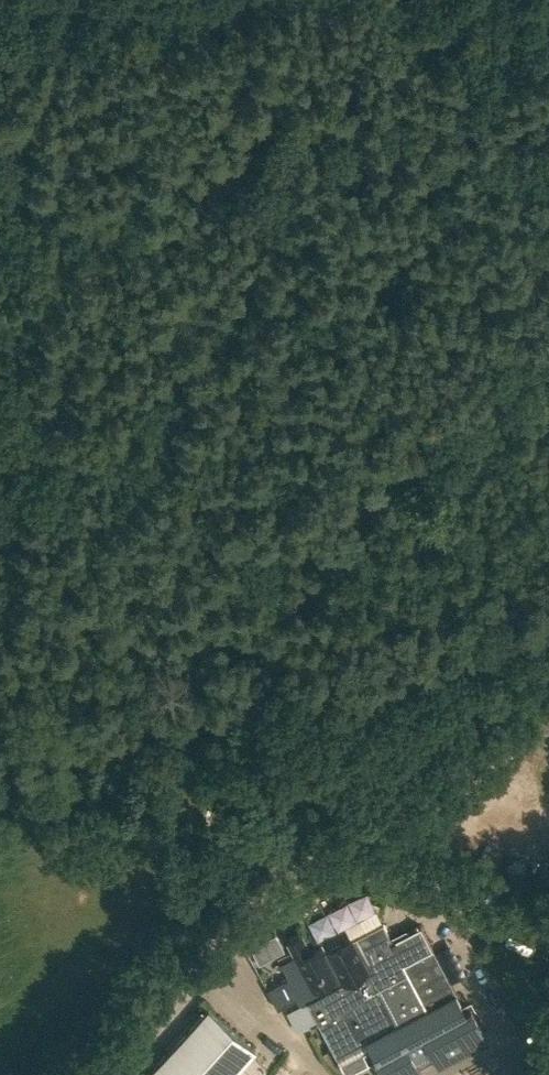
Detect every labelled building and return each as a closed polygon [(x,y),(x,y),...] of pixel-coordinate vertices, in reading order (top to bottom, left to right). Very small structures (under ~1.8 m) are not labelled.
[(384,1074),(420,1074),(423,1073),(419,1066),(435,1057),(439,1065),(488,1038),(471,1005),(462,1010),(453,993),(456,991),(419,923),(391,938),(381,920),(325,951),(320,943),(308,949),(301,934),(287,941),(292,951),(279,958),(288,975),(267,986),(278,1006),(300,994),(303,1000),(300,1002),(311,1023),(318,1020),(346,1073),(375,1057),(384,1074)] [(148,1074),(232,1074),(254,1050),(207,1008),(148,1074)]
